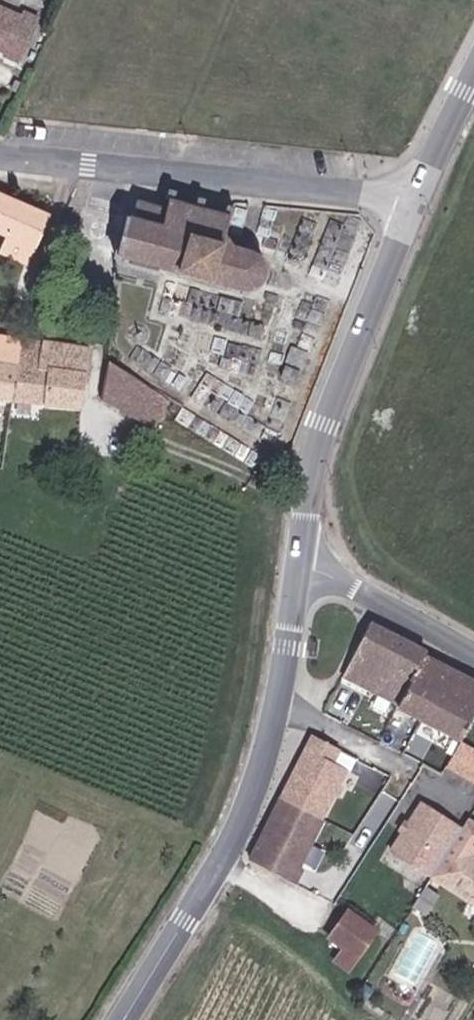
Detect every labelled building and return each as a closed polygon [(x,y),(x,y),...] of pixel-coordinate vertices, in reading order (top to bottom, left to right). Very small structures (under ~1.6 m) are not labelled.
[(6,54),(5,57),(18,62),(39,19),(24,12),(21,18),(0,8),(0,52),(6,54)] [(172,201),(175,192),(167,190),(165,198),(167,199),(165,209),(161,224),(124,216),(113,256),(240,294),(251,292),(258,288),(263,282),(266,276),(266,269),(264,263),(259,258),(253,253),(229,246),(224,233),(229,217),(231,218),(234,208),(225,206),(223,214),(203,209),(205,200),(197,198),(194,207),(172,201)] [(0,254),(25,265),(46,216),(0,196),(0,234),(8,237),(0,254)] [(19,340),(0,336),(0,364),(15,367),(19,340)] [(15,367),(10,402),(81,408),(89,349),(19,340),(15,367)] [(170,400),(107,363),(101,402),(154,430),(170,400)] [(10,402),(15,367),(0,364),(0,401),(10,402)] [(473,714),(473,681),(422,654),(424,650),(370,622),(342,676),(400,705),(399,709),(460,740),(473,714)] [(473,778),(473,742),(464,736),(448,763),(473,778)] [(337,750),(311,737),(280,799),(320,819),(345,771),(331,764),(337,750)] [(280,799),(249,860),(284,878),(292,863),(298,867),(321,820),(320,819),(280,799)] [(389,852),(430,878),(431,875),(460,830),(420,804),(389,852)] [(431,875),(473,903),(473,859),(470,856),(473,850),(473,826),(466,821),(460,830),(431,875)] [(292,863),(284,878),(295,884),(303,869),(298,867),(292,863)] [(416,908),(425,914),(437,896),(428,890),(416,908)] [(328,937),(344,948),(335,961),(348,970),(375,932),(346,912),(328,937)]
